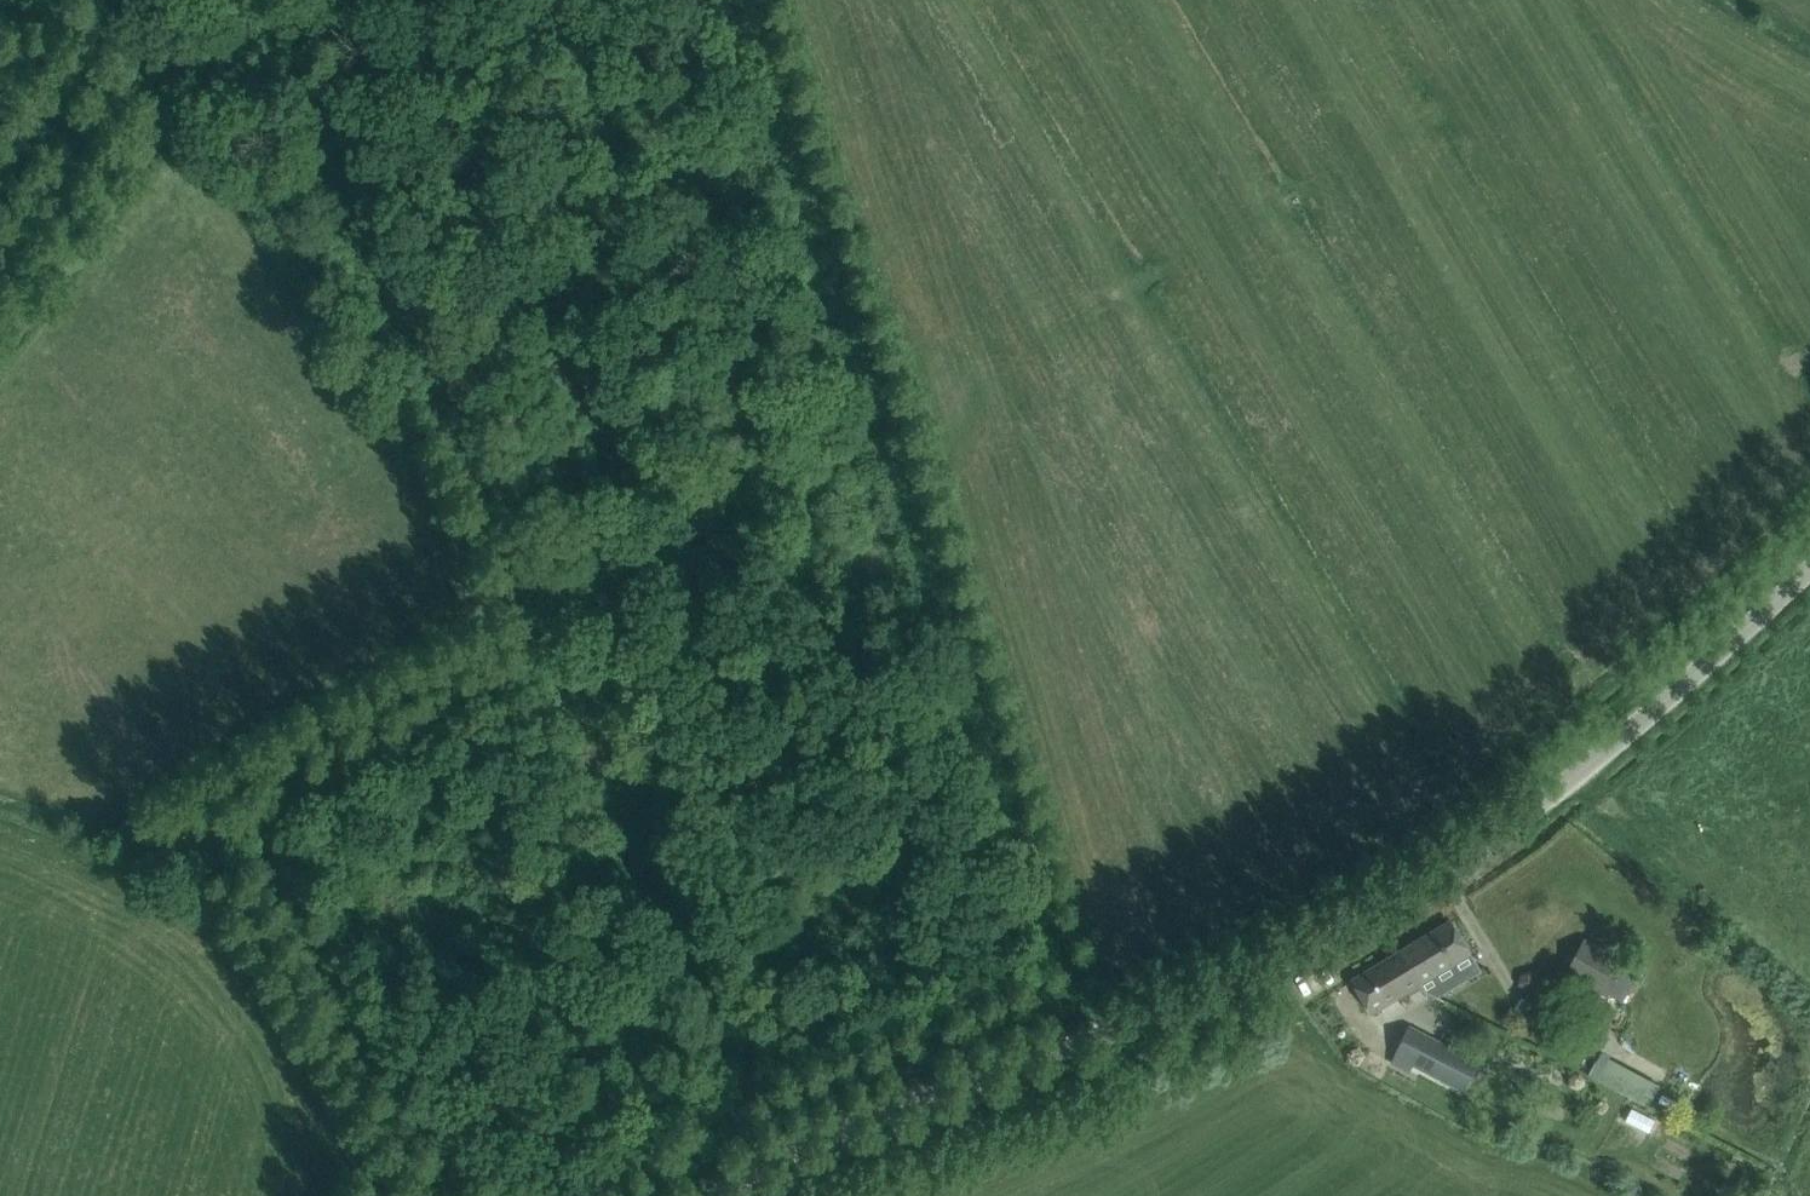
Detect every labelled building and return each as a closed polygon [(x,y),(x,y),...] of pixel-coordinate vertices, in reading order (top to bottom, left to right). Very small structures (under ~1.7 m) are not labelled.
[(1401,950),(1421,983),(1471,953),(1451,920),(1401,950)] [(1606,996),(1624,962),(1583,939),(1546,1006),(1575,1020),(1592,988),(1606,996)] [(1371,1013),(1421,983),(1401,950),(1351,980),(1371,1013)] [(1478,1062),(1409,1026),(1391,1060),(1410,1070),(1413,1063),(1464,1089),(1478,1062)] [(1659,1088),(1608,1061),(1597,1081),(1648,1108),(1659,1088)]
